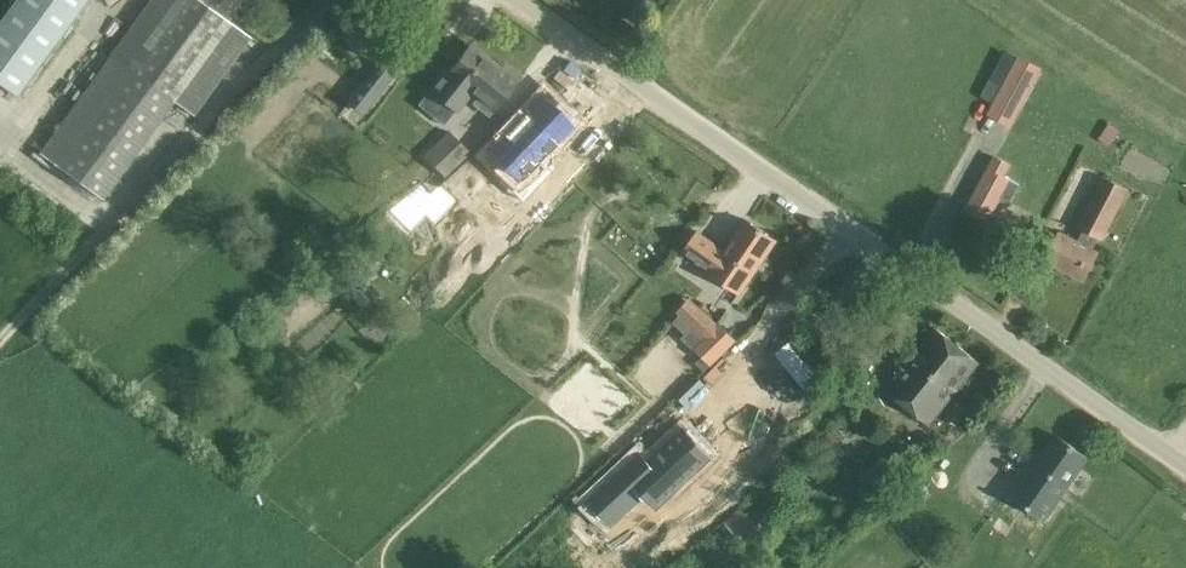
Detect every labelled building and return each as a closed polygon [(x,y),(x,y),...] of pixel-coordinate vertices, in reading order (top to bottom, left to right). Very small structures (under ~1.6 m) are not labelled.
[(0,21),(0,83),(16,95),(86,0),(16,0),(0,21)] [(40,152),(103,198),(174,101),(194,115),(251,37),(219,13),(202,0),(152,0),(112,54),(40,152)] [(358,57),(372,43),(352,21),(338,35),(358,57)] [(393,36),(348,94),(366,108),(411,50),(393,36)] [(446,73),(432,91),(456,110),(470,93),(474,96),(493,111),(518,80),(472,42),(446,73)] [(1002,88),(987,117),(1011,130),(1042,70),(1018,58),(1017,60),(1002,88)] [(534,189),(556,166),(543,154),(570,126),(541,98),(492,149),(534,189)] [(424,154),(443,175),(469,151),(449,130),(424,154)] [(968,207),(989,219),(1001,197),(1010,202),(1019,186),(1003,178),(1010,166),(995,158),(968,207)] [(1078,241),(1061,232),(1045,260),(1084,281),(1099,252),(1093,249),(1098,239),(1103,241),(1130,190),(1104,176),(1077,227),(1083,231),(1078,241)] [(698,230),(682,253),(710,272),(709,273),(739,293),(776,239),(746,219),(726,249),(698,230)] [(848,280),(857,269),(847,260),(837,270),(848,280)] [(691,302),(672,324),(698,349),(717,327),(716,326),(699,310),(691,302)] [(980,363),(937,327),(886,390),(929,426),(980,363)] [(960,404),(948,417),(956,425),(968,411),(960,404)] [(658,505),(712,456),(686,428),(649,463),(640,454),(605,487),(626,509),(645,491),(658,505)] [(1057,434),(1031,471),(1034,467),(1066,490),(1087,460),(1089,458),(1057,434)] [(255,484),(274,464),(268,458),(248,478),(255,484)] [(1034,467),(1031,471),(1013,496),(1045,520),(1087,460),(1066,490),(1034,467)] [(741,510),(724,518),(731,532),(747,525),(741,510)]
